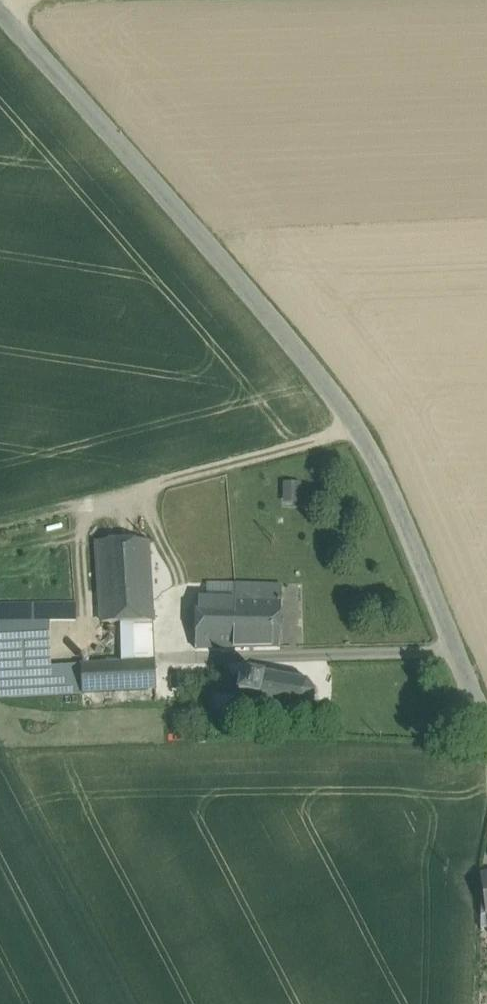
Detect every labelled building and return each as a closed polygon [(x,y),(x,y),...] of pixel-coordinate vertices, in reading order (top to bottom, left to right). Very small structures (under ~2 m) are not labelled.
[(284,502),(302,502),(301,482),(284,482),(284,502)] [(149,542),(96,542),(102,623),(121,623),(130,622),(132,663),(155,662),(155,661),(149,542)] [(282,586),(235,584),(235,600),(197,599),(195,649),(280,648),(282,586)] [(0,604),(0,670),(1,698),(82,694),(80,665),(49,667),(46,622),(76,622),(75,603),(0,604)] [(130,622),(121,623),(124,663),(132,663),(130,622)] [(124,663),(80,665),(82,694),(156,690),(155,662),(132,663),(124,663)] [(294,676),(291,676),(291,679),(281,677),(281,674),(278,674),(277,677),(266,674),(264,671),(261,673),(262,676),(262,679),(242,674),(238,696),(257,700),(257,703),(255,706),(257,708),(259,705),(272,707),(271,711),(274,711),(275,708),(285,710),(284,713),(288,714),(288,710),(298,712),(299,716),(302,715),(302,712),(310,707),(313,710),(315,707),(313,705),(314,695),(318,694),(317,692),(314,692),(307,683),(309,680),(307,679),(305,681),(294,680),(294,676)]
